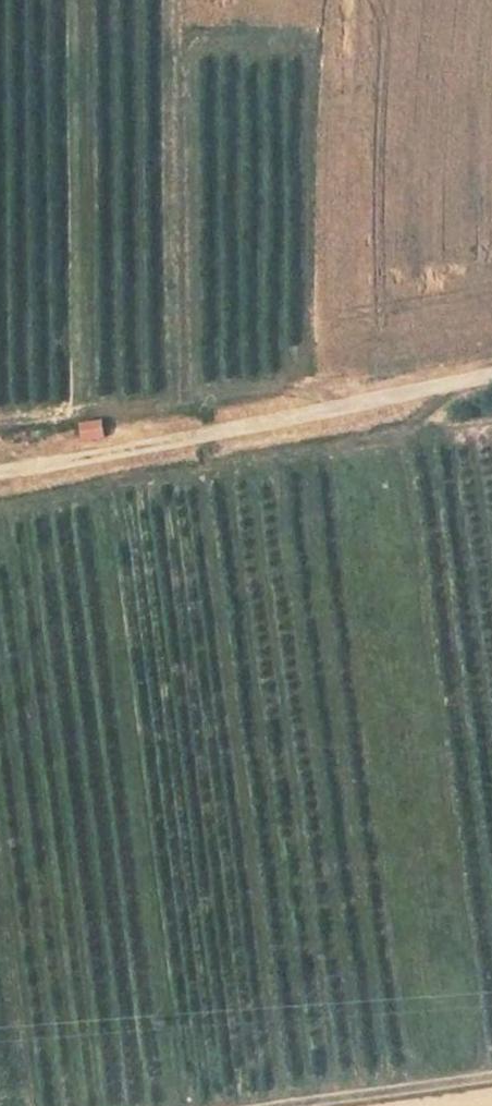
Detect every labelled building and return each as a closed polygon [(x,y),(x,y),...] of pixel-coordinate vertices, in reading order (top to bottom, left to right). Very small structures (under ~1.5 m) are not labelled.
[(106,417),(82,420),(84,439),(109,436),(106,417)]
